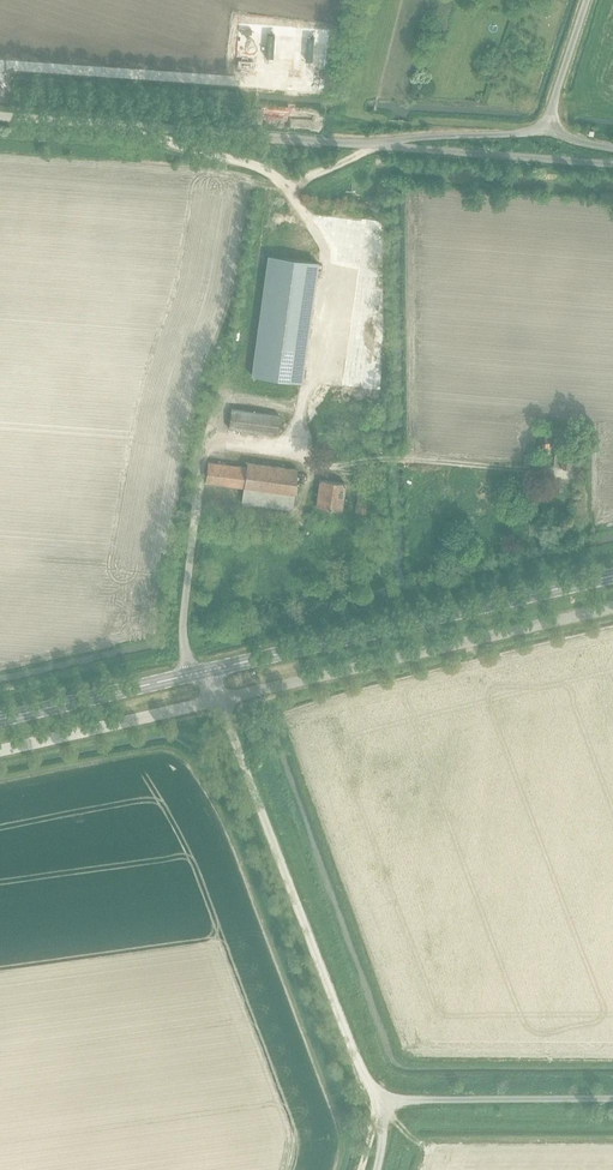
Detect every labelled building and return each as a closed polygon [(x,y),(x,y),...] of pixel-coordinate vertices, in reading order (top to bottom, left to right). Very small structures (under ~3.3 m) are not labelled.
[(254,122),(256,109),(240,108),(239,121),(254,122)] [(375,202),(371,209),(377,213),(381,206),(375,202)] [(267,255),(251,375),(301,382),(318,262),(267,255)] [(279,419),(280,400),(233,397),(232,417),(279,419)] [(552,443),(552,427),(544,427),(544,443),(552,443)] [(242,486),(240,502),(289,509),(291,494),(292,495),(296,470),(246,462),(245,466),(207,460),(204,480),(242,486)] [(364,481),(383,484),(385,471),(365,468),(364,481)] [(343,485),(319,481),(315,507),(339,511),(343,485)] [(357,491),(354,512),(366,514),(368,493),(357,491)] [(262,604),(246,607),(247,614),(264,611),(262,604)]
